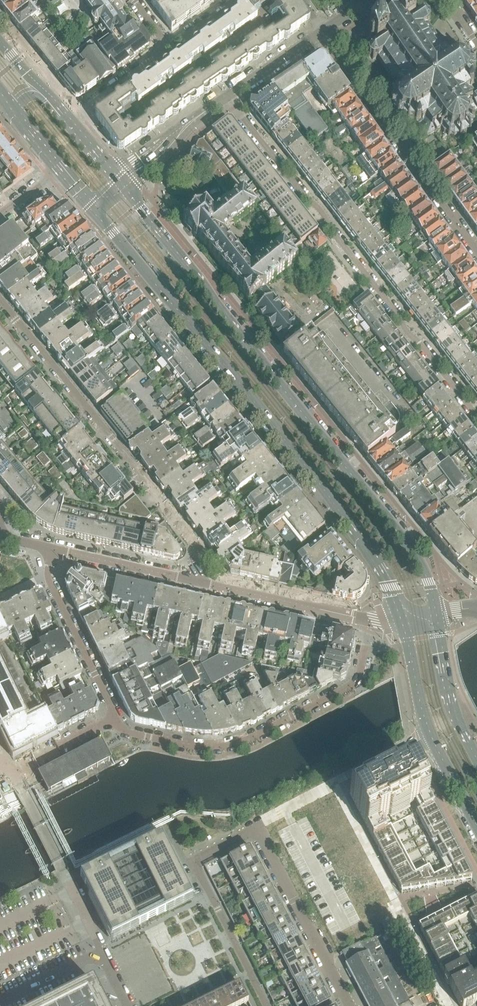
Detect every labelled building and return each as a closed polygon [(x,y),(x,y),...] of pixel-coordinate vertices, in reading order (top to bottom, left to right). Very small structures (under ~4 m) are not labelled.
[(19,0),(0,0),(0,6),(4,11),(19,0)] [(32,6),(27,0),(19,0),(4,11),(7,15),(12,21),(32,6)] [(59,2),(58,0),(46,0),(41,3),(43,5),(38,10),(41,14),(46,10),(47,11),(59,2)] [(128,22),(126,23),(121,16),(123,15),(119,9),(123,6),(118,0),(114,3),(112,0),(82,0),(84,2),(83,2),(94,16),(92,17),(91,21),(94,25),(98,25),(100,24),(109,37),(114,33),(124,47),(138,37),(138,36),(128,22)] [(176,119),(178,117),(178,115),(178,113),(190,106),(191,107),(194,106),(195,105),(196,103),(196,101),(203,97),(205,97),(207,97),(209,96),(210,94),(210,92),(215,88),(221,84),(223,85),(225,85),(227,84),(228,82),(227,80),(234,75),(236,76),(238,76),(240,75),(241,73),(241,71),(252,63),(254,64),(256,64),(258,63),(259,61),(259,58),(265,54),(267,55),(269,55),(271,53),(272,52),(272,49),(283,42),(285,43),(287,42),(289,41),(290,39),(290,37),(299,31),(302,29),(304,27),(306,24),(306,21),(306,18),(293,0),(254,0),(255,1),(243,9),(242,8),(240,8),(238,10),(237,12),(237,14),(230,19),(229,18),(227,18),(225,19),(224,21),(224,23),(213,31),(211,30),(209,31),(207,32),(206,34),(206,36),(200,41),(198,40),(196,40),(194,41),(193,43),(193,45),(188,49),(182,53),(180,52),(178,53),(176,54),(176,56),(176,58),(169,63),(167,62),(165,62),(163,63),(162,65),(163,67),(152,75),(150,75),(148,75),(146,76),(145,78),(145,80),(138,85),(137,84),(135,84),(133,85),(132,87),(132,90),(121,98),(119,97),(117,97),(115,98),(114,100),(114,102),(99,114),(97,114),(95,116),(95,118),(96,120),(97,122),(116,149),(117,151),(119,152),(121,152),(123,152),(124,150),(140,139),(142,140),(145,140),(146,139),(147,137),(147,135),(158,127),(160,128),(162,128),(164,126),(165,125),(165,122),(172,118),(174,119),(176,119)] [(155,9),(167,0),(148,0),(155,9)] [(202,10),(194,0),(182,0),(172,7),(168,0),(167,0),(155,9),(171,32),(202,10)] [(216,0),(194,0),(202,10),(216,0)] [(476,8),(476,0),(468,0),(464,3),(470,12),(476,8)] [(20,30),(34,19),(39,15),(32,6),(12,21),(17,26),(16,27),(20,30)] [(475,71),(475,70),(474,66),(476,65),(475,64),(473,64),(472,60),(473,60),(472,59),(471,59),(468,57),(469,55),(468,54),(467,56),(464,53),(462,52),(462,53),(458,53),(458,51),(457,51),(457,53),(453,52),(449,47),(446,50),(445,50),(444,51),(439,43),(438,42),(433,34),(432,33),(427,26),(428,25),(427,24),(429,22),(430,22),(430,21),(429,20),(429,17),(430,17),(429,16),(428,16),(425,14),(425,13),(424,13),(424,14),(421,15),(420,14),(417,10),(416,9),(411,12),(407,8),(396,15),(397,16),(393,19),(390,21),(381,27),(380,26),(369,34),(372,39),(367,42),(367,43),(368,44),(368,43),(371,48),(370,48),(371,49),(369,52),(368,51),(368,53),(369,53),(369,56),(368,57),(369,58),(370,57),(373,59),(373,60),(374,60),(374,59),(377,59),(378,59),(383,66),(384,67),(389,75),(390,76),(396,84),(394,85),(395,85),(391,87),(394,92),(393,96),(391,95),(390,97),(392,97),(391,101),(390,101),(390,103),(391,103),(392,107),(390,107),(391,109),(392,108),(394,112),(393,112),(394,114),(394,113),(398,116),(396,117),(398,118),(399,117),(402,119),(402,120),(403,120),(404,120),(408,120),(408,122),(409,122),(409,120),(413,120),(414,120),(417,124),(426,137),(435,132),(437,135),(442,131),(444,134),(448,135),(448,136),(450,136),(455,137),(459,136),(460,136),(461,136),(466,134),(469,130),(469,131),(470,129),(473,125),(473,120),(474,120),(474,119),(473,119),(473,115),(476,112),(476,96),(470,88),(474,85),(471,81),(472,80),(473,76),(475,77),(475,76),(474,75),(475,71)] [(26,38),(40,26),(34,19),(20,30),(26,38)] [(32,46),(47,34),(40,26),(26,38),(32,46)] [(93,40),(90,43),(114,74),(117,71),(134,59),(149,48),(150,42),(143,32),(138,36),(138,37),(124,47),(114,33),(109,37),(109,38),(98,46),(93,40)] [(63,33),(59,36),(66,44),(69,41),(63,33)] [(39,54),(53,42),(47,34),(32,46),(39,54)] [(45,61),(60,50),(53,42),(39,54),(45,61)] [(76,53),(81,60),(99,84),(114,74),(90,43),(76,53)] [(52,69),(66,57),(60,50),(45,61),(52,69)] [(68,70),(73,66),(66,57),(52,69),(58,77),(68,70)] [(328,131),(303,98),(313,91),(314,90),(335,75),(324,59),(323,58),(320,58),(318,58),(310,63),(251,104),(250,109),(271,137),(288,123),(295,117),(297,120),(299,123),(304,130),(313,141),(324,133),(326,135),(329,133),(327,131),(328,131)] [(99,84),(81,60),(73,66),(68,70),(85,94),(99,84)] [(85,94),(68,70),(58,77),(61,80),(60,80),(74,97),(80,98),(83,96),(85,94)] [(349,94),(335,75),(314,90),(327,109),(332,106),(349,94)] [(338,115),(356,103),(349,94),(332,106),(335,111),(330,115),(333,119),(334,118),(338,115)] [(336,130),(362,112),(360,109),(359,109),(356,103),(338,115),(342,120),(336,124),(334,121),(335,121),(334,118),(333,119),(332,120),(331,119),(327,122),(328,122),(327,122),(330,125),(332,124),(336,130)] [(350,134),(369,122),(365,116),(362,112),(336,130),(334,132),(337,137),(342,134),(345,138),(350,134)] [(227,121),(205,138),(206,138),(207,141),(206,142),(211,148),(236,128),(234,125),(231,122),(227,121)] [(358,144),(376,131),(369,121),(369,122),(350,134),(358,144)] [(276,143),(293,129),(289,125),(288,123),(271,137),(276,142),(276,143)] [(236,128),(211,148),(218,157),(243,137),(236,128)] [(282,149),(297,135),(293,129),(276,143),(282,149)] [(365,154),(383,141),(376,131),(358,144),(365,154)] [(286,155),(302,141),(297,135),(282,149),(286,155)] [(243,137),(218,157),(224,165),(250,145),(243,137)] [(16,149),(13,145),(8,139),(0,145),(0,162),(16,149)] [(291,162),(307,148),(302,141),(286,155),(291,162)] [(379,174),(397,161),(383,141),(365,154),(356,160),(370,180),(379,174)] [(428,153),(420,142),(415,145),(423,156),(428,153)] [(250,145),(224,165),(231,173),(256,154),(250,145)] [(296,168),(313,154),(307,148),(291,162),(296,168)] [(25,159),(22,155),(16,149),(0,162),(0,170),(4,176),(25,159)] [(207,169),(212,160),(194,152),(190,161),(187,166),(201,172),(204,176),(208,172),(209,171),(207,169)] [(256,154),(231,173),(238,182),(263,162),(256,154)] [(301,174),(317,160),(313,154),(296,168),(301,174)] [(438,177),(455,164),(449,156),(432,169),(438,177)] [(31,173),(32,168),(25,159),(4,176),(13,186),(31,173)] [(306,181),(322,167),(317,160),(301,174),(306,181)] [(377,189),(403,170),(397,161),(379,174),(382,178),(373,185),(377,189)] [(300,329),(273,296),(274,296),(265,286),(297,260),(291,252),(290,252),(284,243),(252,269),(224,235),(257,209),(243,191),(243,192),(220,162),(209,171),(208,172),(209,173),(213,178),(213,179),(217,184),(218,185),(218,184),(222,190),(223,191),(223,190),(227,195),(226,196),(227,196),(231,201),(231,202),(228,204),(227,202),(219,208),(220,211),(215,215),(206,204),(201,207),(197,211),(195,209),(191,213),(190,213),(192,215),(187,218),(183,222),(196,238),(198,237),(239,289),(238,289),(248,302),(254,297),(261,306),(255,310),(264,321),(266,324),(282,343),(287,350),(305,336),(299,329),(300,329)] [(263,162),(238,182),(244,190),(270,171),(263,162)] [(443,185),(461,173),(455,164),(438,177),(443,185)] [(311,187),(327,173),(334,167),(333,165),(325,171),(322,167),(306,181),(311,187)] [(352,178),(345,168),(341,171),(342,172),(346,178),(348,181),(352,178)] [(392,193),(410,180),(403,170),(377,189),(370,194),(374,199),(376,198),(389,188),(392,193)] [(270,171),(244,190),(251,199),(276,179),(270,171)] [(346,178),(342,172),(337,175),(340,179),(342,178),(342,179),(342,180),(343,180),(343,181),(346,178)] [(316,193),(332,179),(327,173),(311,187),(316,193)] [(449,193),(467,181),(461,173),(443,185),(449,193)] [(276,179),(251,199),(258,208),(284,189),(276,179)] [(321,200),(337,186),(332,179),(316,193),(321,200)] [(396,205),(417,189),(410,180),(392,193),(388,196),(392,201),(395,205),(396,205)] [(455,201),(473,189),(467,181),(449,193),(455,201)] [(326,206),(342,192),(337,186),(321,200),(326,206)] [(284,189),(258,208),(265,217),(290,197),(284,189)] [(331,212),(350,197),(355,192),(353,189),(348,193),(345,197),(342,192),(326,206),(331,212)] [(407,212),(425,200),(417,189),(396,205),(398,207),(402,204),(407,212)] [(476,198),(476,195),(473,189),(455,201),(461,210),(476,198)] [(290,197),(265,217),(272,225),(297,206),(290,197)] [(336,218),(352,205),(348,200),(351,198),(350,197),(331,212),(336,218)] [(461,210),(468,219),(476,213),(476,198),(461,210)] [(414,221),(431,209),(425,200),(407,212),(414,221)] [(40,223),(56,210),(51,203),(41,206),(36,209),(22,219),(30,230),(31,229),(35,226),(40,223)] [(341,225),(357,211),(352,205),(336,218),(341,225)] [(36,241),(74,215),(63,206),(56,210),(40,223),(35,226),(41,233),(34,238),(34,239),(30,242),(33,245),(36,241)] [(297,206),(272,225),(278,234),(304,214),(297,206)] [(421,232),(439,219),(431,209),(414,221),(420,230),(416,233),(418,234),(421,232)] [(346,231),(362,217),(357,211),(341,225),(346,231)] [(476,228),(476,213),(468,219),(475,230),(476,228)] [(304,214),(278,234),(285,242),(310,223),(304,214)] [(58,243),(82,226),(74,215),(36,241),(33,245),(32,245),(37,251),(40,249),(54,238),(57,243),(58,243)] [(350,237),(367,224),(362,217),(346,231),(350,237)] [(428,242),(446,229),(439,219),(421,232),(428,242)] [(310,223),(285,242),(291,251),(290,252),(291,252),(316,233),(317,231),(310,223)] [(355,243),(372,230),(367,224),(350,237),(355,243)] [(31,249),(19,234),(12,226),(0,234),(0,284),(12,275),(8,271),(21,261),(24,265),(29,261),(32,265),(38,273),(39,274),(42,271),(47,267),(43,263),(31,249)] [(51,264),(91,237),(82,226),(58,243),(62,248),(48,258),(48,259),(43,263),(47,267),(51,264)] [(435,251),(452,239),(446,229),(428,242),(435,251)] [(360,249),(376,236),(372,230),(355,243),(360,249)] [(326,244),(318,234),(317,235),(317,234),(309,240),(310,241),(308,243),(311,247),(313,246),(317,251),(326,244)] [(376,236),(360,249),(365,256),(381,242),(376,236)] [(75,262),(98,246),(94,240),(91,237),(51,264),(56,270),(72,258),(75,262)] [(442,261),(459,248),(452,239),(435,251),(442,261)] [(370,262),(386,249),(381,242),(365,256),(370,262)] [(412,252),(406,243),(399,248),(406,257),(412,252)] [(67,283),(107,256),(103,252),(98,246),(75,262),(79,267),(63,278),(67,283)] [(449,271),(467,258),(459,248),(442,261),(449,271)] [(375,268),(391,255),(386,249),(370,262),(375,268)] [(380,275),(396,261),(391,255),(375,268),(380,275)] [(91,282),(114,265),(109,259),(107,256),(67,283),(62,287),(63,287),(67,292),(88,277),(91,282)] [(455,281),(473,268),(467,258),(449,271),(444,274),(447,278),(447,281),(449,283),(451,283),(451,284),(455,281)] [(385,281),(401,268),(400,266),(403,264),(399,259),(396,261),(380,275),(385,281)] [(46,276),(42,271),(39,274),(38,273),(32,265),(29,261),(24,265),(12,275),(0,284),(0,288),(16,307),(35,292),(31,287),(46,276)] [(100,291),(122,275),(119,271),(114,265),(91,282),(94,287),(79,298),(83,303),(97,293),(95,290),(96,288),(97,287),(100,291)] [(390,287),(406,274),(401,268),(385,281),(390,287)] [(476,279),(476,273),(476,272),(476,273),(473,268),(455,281),(462,289),(476,279)] [(395,294),(411,280),(406,274),(390,287),(395,294)] [(107,301),(129,284),(125,279),(122,275),(100,291),(97,293),(83,303),(88,309),(103,297),(107,301)] [(476,296),(476,279),(462,289),(458,292),(464,299),(450,309),(453,313),(476,296)] [(400,300),(416,287),(411,280),(395,294),(400,300)] [(117,310),(137,294),(134,291),(129,284),(107,301),(110,306),(95,317),(99,323),(117,310)] [(404,306),(421,293),(416,287),(400,300),(404,306)] [(61,304),(53,294),(50,290),(49,289),(44,293),(40,288),(35,292),(16,307),(31,326),(52,311),(61,304)] [(410,313),(426,299),(421,293),(404,306),(410,313)] [(122,321),(145,304),(141,298),(137,294),(117,310),(99,323),(103,328),(119,316),(122,321)] [(446,299),(442,294),(437,297),(441,302),(446,299)] [(359,314),(374,303),(367,295),(349,310),(355,317),(359,314)] [(476,311),(476,296),(453,313),(455,316),(467,308),(471,315),(473,313),(476,310),(476,311)] [(415,319),(431,306),(426,299),(410,313),(415,319)] [(364,322),(380,311),(374,303),(359,314),(359,315),(358,315),(358,316),(357,317),(357,319),(358,320),(358,322),(361,323),(363,323),(364,322)] [(132,331),(154,314),(150,310),(145,304),(122,321),(126,326),(110,337),(113,341),(109,344),(110,346),(132,331)] [(60,328),(77,316),(69,305),(56,315),(52,311),(31,326),(47,345),(64,333),(60,328)] [(419,325),(436,312),(431,306),(415,319),(419,325)] [(370,330),(386,318),(380,311),(364,322),(370,330)] [(424,331),(441,318),(436,312),(419,325),(424,331)] [(143,335),(160,322),(159,321),(159,322),(156,317),(154,314),(132,331),(138,339),(143,335)] [(348,323),(345,319),(341,315),(338,318),(342,322),(345,326),(348,323)] [(376,337),(391,325),(386,318),(370,330),(376,337)] [(429,338),(446,324),(441,318),(424,331),(429,338)] [(149,343),(166,330),(164,327),(163,327),(160,323),(160,322),(143,335),(149,343)] [(434,343),(451,331),(446,324),(429,338),(434,343)] [(76,348),(93,335),(85,325),(68,337),(64,332),(64,333),(47,345),(63,365),(79,352),(76,348)] [(382,345),(397,333),(391,325),(376,337),(382,345)] [(439,350),(455,337),(459,334),(455,328),(451,331),(434,343),(434,344),(439,350)] [(10,341),(3,334),(0,329),(0,349),(10,341)] [(155,350),(172,337),(168,333),(168,332),(166,330),(149,343),(155,350)] [(397,424),(322,332),(315,338),(311,331),(305,336),(287,350),(283,353),(288,360),(287,360),(358,448),(362,451),(367,458),(386,445),(396,437),(389,431),(397,424)] [(389,353),(403,341),(397,333),(382,345),(389,353)] [(162,358),(178,345),(176,342),(172,338),(172,337),(155,350),(162,358)] [(444,357),(460,343),(455,337),(439,350),(444,357)] [(126,349),(132,344),(130,340),(123,346),(126,349)] [(19,353),(15,350),(10,341),(0,349),(0,375),(23,357),(19,353)] [(394,360),(409,348),(403,341),(389,353),(394,360)] [(449,363),(465,349),(467,347),(463,341),(460,343),(444,357),(449,363)] [(71,376),(93,359),(105,350),(101,344),(84,356),(80,352),(79,352),(63,365),(71,376)] [(128,353),(135,348),(132,344),(126,349),(128,353)] [(114,354),(120,349),(118,345),(111,350),(114,354)] [(168,366),(184,353),(184,352),(180,348),(178,345),(162,358),(162,359),(157,363),(162,370),(168,366)] [(400,368),(415,356),(409,348),(394,360),(400,368)] [(117,357),(123,352),(120,349),(114,354),(117,357)] [(454,369),(470,356),(465,349),(449,363),(454,369)] [(174,373),(190,360),(188,357),(188,358),(185,353),(184,353),(168,366),(174,373)] [(138,365),(145,359),(142,356),(135,361),(138,365)] [(406,375),(421,363),(415,356),(400,368),(406,375)] [(459,375),(475,362),(470,356),(454,369),(459,375)] [(29,367),(28,366),(23,357),(0,375),(13,391),(16,389),(16,390),(36,374),(35,373),(29,367)] [(77,383),(94,370),(98,367),(98,366),(93,359),(71,376),(73,379),(74,379),(77,383)] [(141,368),(147,363),(145,359),(138,365),(141,368)] [(126,369),(133,364),(130,360),(123,366),(126,369)] [(180,381),(197,368),(196,368),(193,363),(190,360),(174,373),(180,381)] [(476,371),(476,364),(475,362),(459,375),(464,382),(476,371)] [(412,383),(427,371),(421,363),(406,375),(412,383)] [(129,373),(136,367),(133,364),(126,369),(129,373)] [(186,389),(203,376),(200,373),(197,369),(197,368),(180,381),(186,389)] [(100,378),(94,370),(77,383),(78,384),(81,388),(83,391),(100,378)] [(150,380),(157,375),(154,371),(147,377),(150,380)] [(418,390),(433,379),(427,371),(412,383),(417,390),(418,390)] [(476,381),(476,371),(464,382),(469,388),(476,381)] [(90,399),(111,382),(104,374),(100,378),(83,391),(86,394),(89,398),(90,399)] [(16,392),(22,400),(43,383),(37,375),(16,392)] [(153,384),(160,378),(157,375),(150,380),(153,384)] [(193,397),(209,384),(208,383),(205,379),(203,376),(186,389),(193,397)] [(424,398),(439,386),(433,379),(418,390),(424,398)] [(476,392),(476,381),(469,388),(474,394),(476,392)] [(96,407),(117,389),(111,382),(90,399),(94,403),(93,403),(96,407)] [(28,408),(48,392),(42,384),(43,383),(22,400),(28,408)] [(427,406),(445,393),(439,386),(424,398),(423,400),(427,406)] [(163,396),(169,390),(166,387),(160,392),(163,396)] [(181,425),(220,398),(217,394),(213,388),(190,404),(194,410),(193,412),(192,410),(177,420),(178,421),(173,425),(174,427),(176,429),(181,425)] [(165,399),(172,394),(169,390),(163,396),(165,399)] [(34,415),(55,398),(55,397),(53,398),(48,392),(28,408),(34,415)] [(433,412),(449,399),(445,393),(427,406),(433,412)] [(149,428),(122,394),(106,407),(107,408),(101,412),(127,444),(149,428)] [(40,423),(62,406),(55,398),(34,415),(40,423)] [(205,424),(228,407),(224,402),(220,398),(181,425),(176,429),(180,433),(185,429),(186,431),(202,419),(205,424)] [(437,419),(454,406),(449,399),(433,412),(437,419)] [(175,411),(182,406),(179,402),(172,408),(175,411)] [(46,431),(66,414),(64,411),(65,410),(62,406),(40,423),(46,431)] [(420,412),(415,406),(411,408),(417,415),(420,412)] [(442,425),(459,412),(454,406),(437,419),(442,425)] [(214,432),(236,417),(233,413),(228,407),(205,424),(208,428),(192,439),(197,444),(211,434),(208,431),(211,429),(214,432)] [(447,431),(464,418),(459,412),(442,425),(447,431)] [(53,438),(73,422),(66,414),(46,431),(53,438)] [(221,442),(244,427),(239,421),(236,417),(214,432),(217,436),(214,438),(211,434),(197,444),(201,450),(217,438),(221,443),(221,442)] [(430,424),(425,418),(422,421),(427,427),(430,424)] [(452,438),(469,424),(464,418),(447,431),(452,438)] [(59,446),(80,429),(76,424),(75,425),(73,422),(53,438),(59,446)] [(457,444),(474,431),(469,424),(452,438),(457,444)] [(168,443),(175,438),(171,433),(176,429),(174,427),(171,429),(170,431),(168,428),(163,431),(155,436),(151,431),(129,447),(134,454),(137,452),(142,459),(141,459),(141,461),(144,466),(168,450),(171,448),(168,443)] [(209,469),(253,437),(249,433),(244,427),(221,442),(225,447),(222,450),(223,450),(211,458),(211,459),(205,464),(209,469)] [(96,452),(90,444),(84,436),(84,434),(80,429),(59,446),(81,473),(102,456),(99,452),(96,452)] [(408,461),(422,450),(418,445),(408,452),(400,443),(410,436),(406,430),(396,437),(386,445),(367,458),(383,479),(404,463),(408,461)] [(476,439),(476,435),(474,431),(457,444),(462,450),(476,439)] [(239,464),(261,449),(257,443),(253,437),(209,469),(211,472),(213,474),(219,470),(221,468),(231,461),(231,462),(234,459),(238,465),(239,464)] [(445,443),(440,437),(436,439),(441,446),(445,443)] [(476,449),(476,439),(462,450),(467,456),(476,449)] [(27,443),(23,447),(25,449),(29,446),(33,442),(31,440),(27,443)] [(176,468),(190,457),(188,455),(194,451),(190,446),(188,447),(190,449),(187,452),(183,447),(171,455),(168,450),(144,466),(148,472),(151,473),(153,471),(158,478),(155,479),(160,486),(179,473),(176,468)] [(232,487),(270,459),(266,454),(261,449),(239,464),(243,470),(227,481),(232,487)] [(476,459),(476,449),(467,456),(472,463),(476,459)] [(399,498),(451,459),(445,450),(432,458),(420,467),(414,471),(391,489),(399,498)] [(412,465),(426,455),(422,450),(408,461),(412,465)] [(8,451),(0,457),(0,470),(14,458),(8,451)] [(125,484),(117,475),(115,475),(106,464),(106,461),(102,456),(81,473),(99,495),(100,494),(105,500),(108,497),(125,484)] [(14,458),(0,470),(0,482),(20,466),(14,458)] [(418,521),(470,481),(465,475),(460,478),(458,475),(462,472),(453,459),(452,458),(451,459),(399,498),(418,521)] [(257,486),(279,471),(274,465),(275,465),(270,459),(232,487),(227,490),(232,496),(237,492),(252,481),(256,487),(257,486)] [(391,489),(414,471),(409,465),(407,466),(404,463),(383,479),(391,489)] [(191,487),(206,477),(205,476),(211,472),(209,469),(205,464),(201,470),(199,466),(183,477),(179,473),(160,486),(164,492),(167,489),(173,497),(172,498),(172,500),(176,505),(195,492),(191,487)] [(26,473),(20,466),(0,482),(7,489),(26,473)] [(250,509),(288,482),(283,476),(279,471),(257,486),(261,492),(245,503),(247,505),(242,509),(244,512),(249,508),(250,509)] [(32,481),(26,473),(7,489),(13,497),(32,481)] [(38,488),(32,481),(13,497),(19,504),(38,488)] [(476,498),(476,495),(474,492),(476,489),(476,485),(474,481),(473,482),(471,483),(470,481),(418,521),(429,535),(442,524),(449,519),(476,498)] [(274,509),(297,493),(292,487),(288,482),(250,509),(252,513),(254,515),(255,514),(270,503),(274,509)] [(133,495),(125,484),(108,497),(113,503),(116,500),(120,497),(123,502),(133,495)] [(207,506),(221,496),(219,493),(225,489),(223,487),(218,491),(214,486),(198,497),(195,492),(176,505),(180,511),(182,511),(184,509),(189,516),(187,518),(192,525),(211,511),(207,506)] [(45,495),(38,488),(19,504),(25,511),(45,495)] [(267,531),(305,503),(301,498),(297,493),(274,509),(275,509),(279,514),(263,525),(264,527),(267,531)] [(53,500),(51,502),(45,495),(25,511),(28,515),(30,518),(33,520),(36,522),(38,525),(41,523),(53,500)] [(143,506),(135,496),(120,509),(125,510),(127,508),(131,514),(143,506)] [(71,511),(67,510),(62,509),(63,506),(63,502),(56,497),(53,500),(41,523),(48,527),(48,530),(52,532),(55,533),(59,535),(62,535),(65,536),(71,511)] [(292,534),(316,516),(305,503),(267,531),(263,534),(265,536),(264,537),(269,541),(269,540),(271,542),(277,547),(292,534)] [(226,531),(222,525),(237,515),(230,505),(214,516),(211,511),(192,525),(196,531),(199,529),(204,536),(203,536),(203,538),(207,544),(226,531)] [(131,514),(129,516),(138,518),(147,511),(143,506),(131,514)] [(80,513),(71,511),(65,536),(75,538),(80,513)] [(147,511),(138,518),(146,520),(147,519),(151,516),(147,511)] [(90,516),(80,513),(75,538),(84,540),(90,516)] [(99,518),(90,516),(84,540),(93,543),(99,518)] [(301,546),(321,530),(325,527),(316,516),(292,534),(277,547),(285,554),(288,556),(301,546)] [(108,520),(99,518),(93,543),(103,545),(108,520)] [(464,528),(464,527),(463,526),(464,525),(461,522),(457,526),(456,527),(449,519),(442,524),(429,535),(457,569),(475,552),(476,550),(476,543),(464,528)] [(118,522),(108,520),(103,545),(112,547),(118,522)] [(127,524),(118,522),(112,547),(121,549),(127,524)] [(136,526),(127,524),(121,549),(131,551),(136,526)] [(238,545),(253,534),(252,534),(258,530),(255,526),(249,529),(246,524),(229,535),(226,531),(207,544),(211,549),(213,550),(215,548),(220,555),(217,557),(223,564),(239,552),(241,550),(238,545)] [(140,553),(146,528),(136,526),(131,551),(140,553)] [(152,556),(158,532),(158,530),(151,528),(150,530),(146,528),(140,553),(152,556)] [(178,551),(164,534),(158,532),(152,556),(172,561),(174,561),(176,560),(178,559),(179,557),(180,555),(179,553),(178,551)] [(354,563),(331,535),(307,552),(296,561),(297,561),(294,563),(291,577),(296,578),(305,571),(313,581),(332,566),(335,570),(331,574),(333,577),(340,572),(342,571),(342,572),(354,563)] [(475,552),(457,569),(459,571),(469,580),(475,585),(476,585),(476,551),(475,552)] [(239,576),(243,556),(241,555),(239,552),(223,564),(230,574),(239,576)] [(291,577),(294,563),(288,556),(285,554),(283,564),(284,564),(279,585),(289,587),(291,577)] [(284,564),(283,564),(244,555),(243,556),(239,576),(279,585),(284,564)] [(366,584),(366,580),(364,577),(362,574),(354,563),(342,572),(347,578),(348,577),(349,578),(346,580),(340,572),(333,577),(312,592),(346,600),(349,600),(353,600),(356,599),(357,599),(360,597),(363,595),(365,592),(366,588),(366,587),(366,584)] [(148,632),(149,631),(157,590),(79,572),(79,573),(77,572),(75,574),(101,595),(108,597),(107,599),(112,600),(111,605),(117,607),(115,613),(127,615),(126,617),(132,619),(131,623),(137,624),(136,627),(142,628),(141,632),(143,633),(142,636),(146,637),(147,634),(148,634),(148,632)] [(101,595),(75,574),(73,573),(65,583),(67,584),(86,598),(89,594),(100,603),(104,597),(101,595)] [(94,605),(86,598),(67,584),(66,586),(66,588),(66,590),(84,624),(96,618),(95,617),(91,608),(89,609),(88,608),(94,605)] [(172,633),(175,619),(180,595),(157,590),(149,631),(154,632),(152,639),(158,640),(156,648),(157,652),(167,654),(169,647),(169,644),(163,643),(165,635),(168,635),(169,632),(172,633)] [(50,625),(45,615),(51,612),(42,594),(36,592),(18,601),(29,622),(34,620),(42,635),(36,638),(39,644),(61,633),(56,622),(50,625)] [(187,644),(192,623),(197,624),(198,624),(203,601),(180,595),(175,619),(181,620),(174,648),(169,647),(167,654),(170,655),(174,656),(178,657),(180,650),(185,651),(185,649),(187,644)] [(24,625),(29,622),(18,601),(0,610),(0,619),(8,635),(14,632),(21,646),(32,641),(24,625)] [(217,640),(225,605),(203,601),(198,624),(202,625),(195,657),(197,658),(196,661),(199,662),(201,664),(201,666),(206,663),(212,639),(217,640)] [(241,634),(247,610),(239,609),(234,608),(225,605),(217,640),(218,640),(219,636),(223,637),(220,650),(231,653),(236,633),(241,634)] [(263,639),(268,615),(247,610),(241,634),(239,643),(244,644),(242,655),(247,657),(253,658),(258,638),(263,639)] [(88,633),(108,624),(106,619),(105,620),(101,615),(95,617),(96,618),(84,624),(88,633)] [(285,643),(290,620),(283,618),(278,617),(268,615),(263,639),(268,640),(263,660),(275,663),(280,643),(285,644),(285,643)] [(311,643),(312,637),(315,626),(296,622),(290,620),(285,643),(291,645),(287,661),(300,664),(303,647),(309,649),(311,643)] [(129,638),(126,633),(123,635),(118,626),(113,629),(110,623),(108,624),(88,633),(101,659),(121,649),(120,648),(118,644),(129,638)] [(331,634),(332,630),(315,626),(312,637),(318,639),(320,632),(331,634)] [(354,638),(351,634),(332,630),(331,634),(320,632),(318,639),(353,646),(354,638)] [(71,654),(67,645),(61,633),(39,644),(41,649),(32,654),(26,657),(31,667),(38,664),(47,660),(49,665),(71,654)] [(351,658),(353,646),(318,639),(312,637),(311,643),(316,645),(316,644),(328,647),(327,653),(351,658)] [(154,663),(150,656),(158,652),(157,652),(156,648),(149,643),(142,638),(137,640),(120,648),(121,649),(101,659),(112,682),(147,664),(148,666),(153,664),(154,663)] [(14,754),(31,746),(32,745),(35,744),(57,732),(47,712),(46,712),(45,713),(38,717),(32,705),(25,691),(19,679),(17,675),(12,664),(0,641),(0,726),(14,754)] [(204,736),(212,736),(213,736),(203,716),(178,671),(180,670),(174,656),(170,655),(158,652),(162,660),(154,663),(153,664),(148,666),(162,693),(165,699),(168,703),(183,733),(193,735),(204,736)] [(349,666),(351,658),(327,653),(325,652),(324,659),(321,658),(319,658),(314,658),(307,656),(306,660),(314,662),(319,663),(322,663),(346,668),(346,667),(349,666)] [(59,685),(82,675),(71,654),(49,665),(52,670),(36,677),(42,688),(57,680),(59,685)] [(252,665),(252,664),(246,662),(227,658),(219,656),(206,663),(201,666),(211,686),(212,686),(235,674),(252,665)] [(345,676),(346,668),(322,663),(319,663),(318,669),(321,669),(320,675),(333,678),(338,679),(345,676)] [(162,693),(148,666),(147,664),(112,682),(131,719),(135,723),(165,729),(150,699),(162,693)] [(217,706),(209,690),(208,691),(205,692),(203,690),(211,686),(201,666),(193,670),(190,665),(180,670),(178,671),(203,716),(213,736),(219,735),(229,733),(236,731),(226,712),(222,704),(217,706)] [(309,695),(302,682),(303,677),(303,676),(304,671),(305,668),(292,665),(292,669),(297,670),(296,676),(287,681),(288,684),(289,683),(298,701),(309,695)] [(287,707),(275,684),(277,677),(278,673),(279,670),(262,666),(262,673),(264,676),(271,690),(266,693),(277,712),(287,707)] [(332,683),(333,678),(320,675),(317,674),(314,673),(310,672),(304,671),(303,676),(303,677),(312,679),(325,682),(327,686),(332,683)] [(277,712),(266,693),(262,695),(253,678),(249,680),(248,676),(244,678),(246,682),(242,684),(251,701),(246,703),(256,723),(277,712)] [(298,701),(289,683),(288,684),(283,686),(281,683),(282,678),(277,677),(275,684),(287,707),(298,701)] [(309,695),(327,686),(325,682),(312,679),(303,677),(302,682),(309,695)] [(98,707),(90,691),(85,694),(81,688),(79,682),(68,688),(71,694),(66,696),(78,721),(96,712),(98,707)] [(226,712),(236,731),(245,728),(251,725),(256,723),(246,703),(242,706),(233,688),(230,690),(222,694),(231,710),(226,712)] [(78,721),(66,696),(61,699),(58,693),(47,699),(49,704),(44,707),(47,712),(57,732),(78,721)] [(164,700),(165,699),(162,693),(150,699),(165,729),(183,733),(168,703),(166,704),(165,703),(164,700)] [(112,760),(102,741),(101,741),(102,742),(39,774),(38,774),(48,793),(48,792),(74,778),(78,785),(88,779),(85,773),(112,760)] [(380,777),(352,791),(375,835),(388,828),(422,811),(436,804),(413,760),(382,776),(380,777)] [(436,804),(422,811),(427,821),(441,814),(436,804)] [(441,814),(427,821),(432,830),(446,823),(441,814)] [(446,823),(432,830),(437,840),(451,833),(446,823)] [(388,828),(375,835),(380,845),(393,838),(388,828)] [(451,833),(437,840),(442,849),(456,842),(451,833)] [(193,898),(162,836),(161,836),(160,836),(81,876),(80,876),(80,877),(111,939),(112,939),(113,939),(149,921),(150,923),(157,920),(156,918),(192,899),(193,899),(193,898)] [(393,838),(380,845),(384,855),(398,848),(393,838)] [(456,842),(442,849),(447,859),(461,852),(456,842)] [(226,874),(255,858),(250,847),(244,850),(242,847),(221,858),(223,861),(220,863),(226,874)] [(398,848),(384,855),(389,864),(403,857),(398,848)] [(461,852),(447,859),(452,868),(452,869),(454,868),(466,862),(461,852)] [(403,857),(389,864),(394,874),(408,867),(403,857)] [(231,884),(261,868),(255,858),(226,874),(231,884)] [(466,862),(454,868),(460,879),(473,877),(466,862)] [(408,867),(394,874),(399,884),(413,877),(413,876),(408,867)] [(237,894),(266,879),(261,868),(231,884),(237,894)] [(428,868),(418,874),(424,885),(432,884),(435,883),(433,878),(428,868)] [(452,868),(435,877),(439,883),(460,879),(454,868),(452,869),(452,868)] [(413,877),(399,884),(402,889),(424,885),(418,874),(413,876),(413,877)] [(242,904),(271,889),(266,879),(237,894),(242,904)] [(247,915),(277,899),(271,889),(242,904),(247,915)] [(419,925),(421,929),(420,929),(446,980),(460,1005),(469,1005),(476,1002),(476,976),(470,979),(465,969),(444,928),(470,915),(476,929),(476,895),(419,925)] [(253,925),(282,910),(277,899),(247,915),(253,925)] [(258,935),(288,920),(282,910),(253,925),(258,935)] [(263,945),(293,930),(288,920),(258,935),(263,945)] [(269,956),(298,940),(293,930),(263,945),(269,956)] [(274,966),(304,951),(298,940),(269,956),(274,966)] [(386,958),(383,951),(377,954),(375,950),(381,947),(345,965),(367,1005),(412,1005),(409,1000),(406,995),(403,990),(400,984),(398,979),(395,974),(392,968),(389,963),(386,958)] [(280,976),(309,961),(304,951),(274,966),(280,976)] [(285,987),(314,971),(309,961),(280,976),(285,987)] [(290,997),(320,982),(314,971),(285,987),(290,997)] [(93,982),(46,1005),(105,1005),(93,982)] [(325,992),(320,982),(290,997),(295,1005),(298,1005),(325,992)] [(229,989),(238,1005),(240,1005),(247,1002),(238,984),(229,989)] [(221,993),(227,1005),(238,1005),(229,989),(221,993)] [(276,991),(270,994),(272,999),(279,996),(276,991)] [(330,1003),(331,1002),(325,992),(298,1005),(324,1005),(330,1003)] [(212,998),(216,1005),(227,1005),(221,993),(212,998)] [(203,1002),(205,1005),(216,1005),(212,998),(203,1002)]
